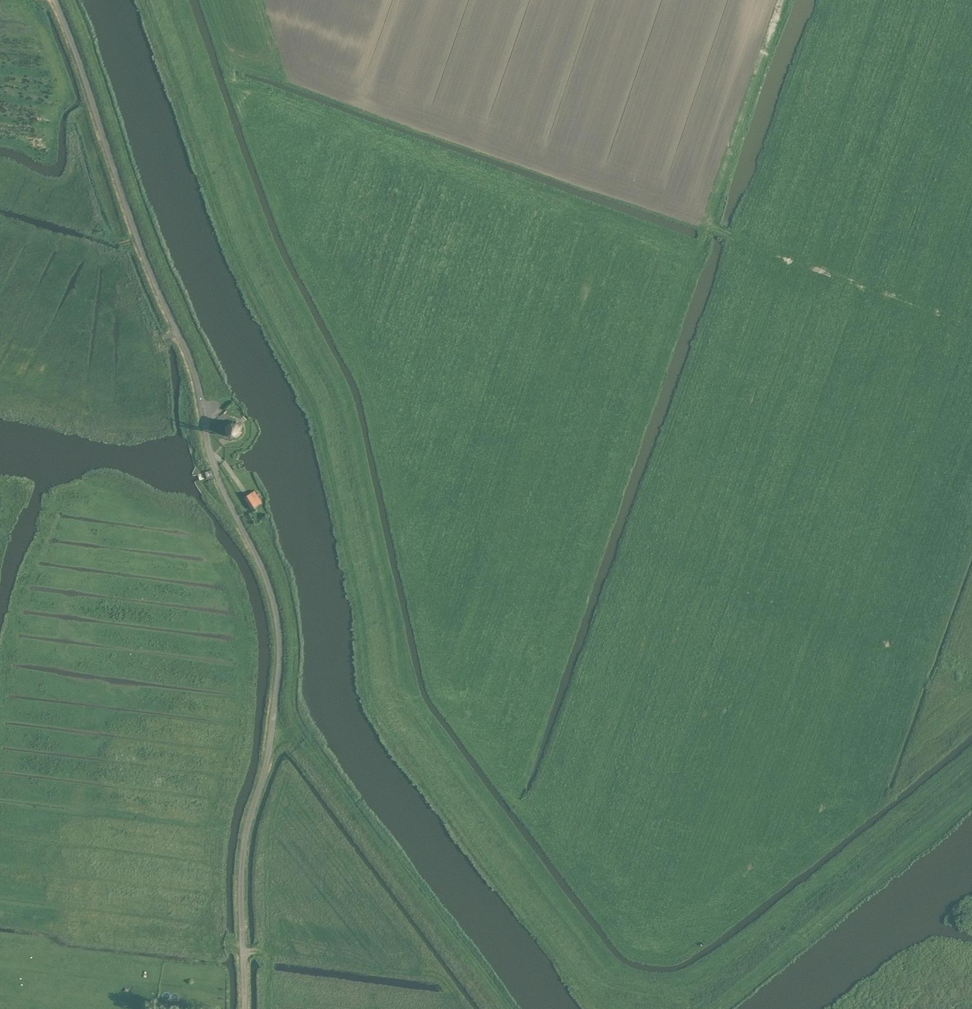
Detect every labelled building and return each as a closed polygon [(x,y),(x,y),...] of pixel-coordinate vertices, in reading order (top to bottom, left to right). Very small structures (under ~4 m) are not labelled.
[(225,431),(230,436),(236,436),(241,431),(241,425),(236,420),(230,420),(225,425),(225,431)] [(245,496),(251,507),(261,501),(255,490),(245,496)]
